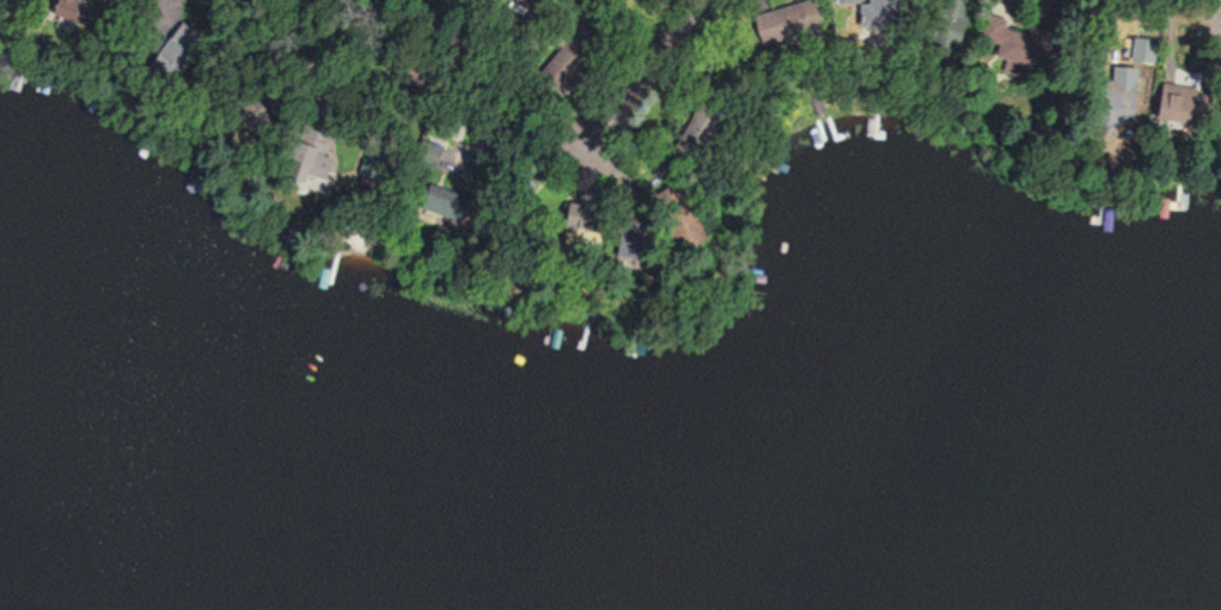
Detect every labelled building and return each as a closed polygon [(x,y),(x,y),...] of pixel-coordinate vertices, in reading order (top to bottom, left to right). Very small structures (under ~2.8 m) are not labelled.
[(818,35),(819,9),(788,7),(787,33),(818,35)] [(1011,67),(1049,71),(1053,34),(1014,31),(1015,20),(989,18),(987,41),(1006,43),(1004,59),(1012,60),(1011,67)]
